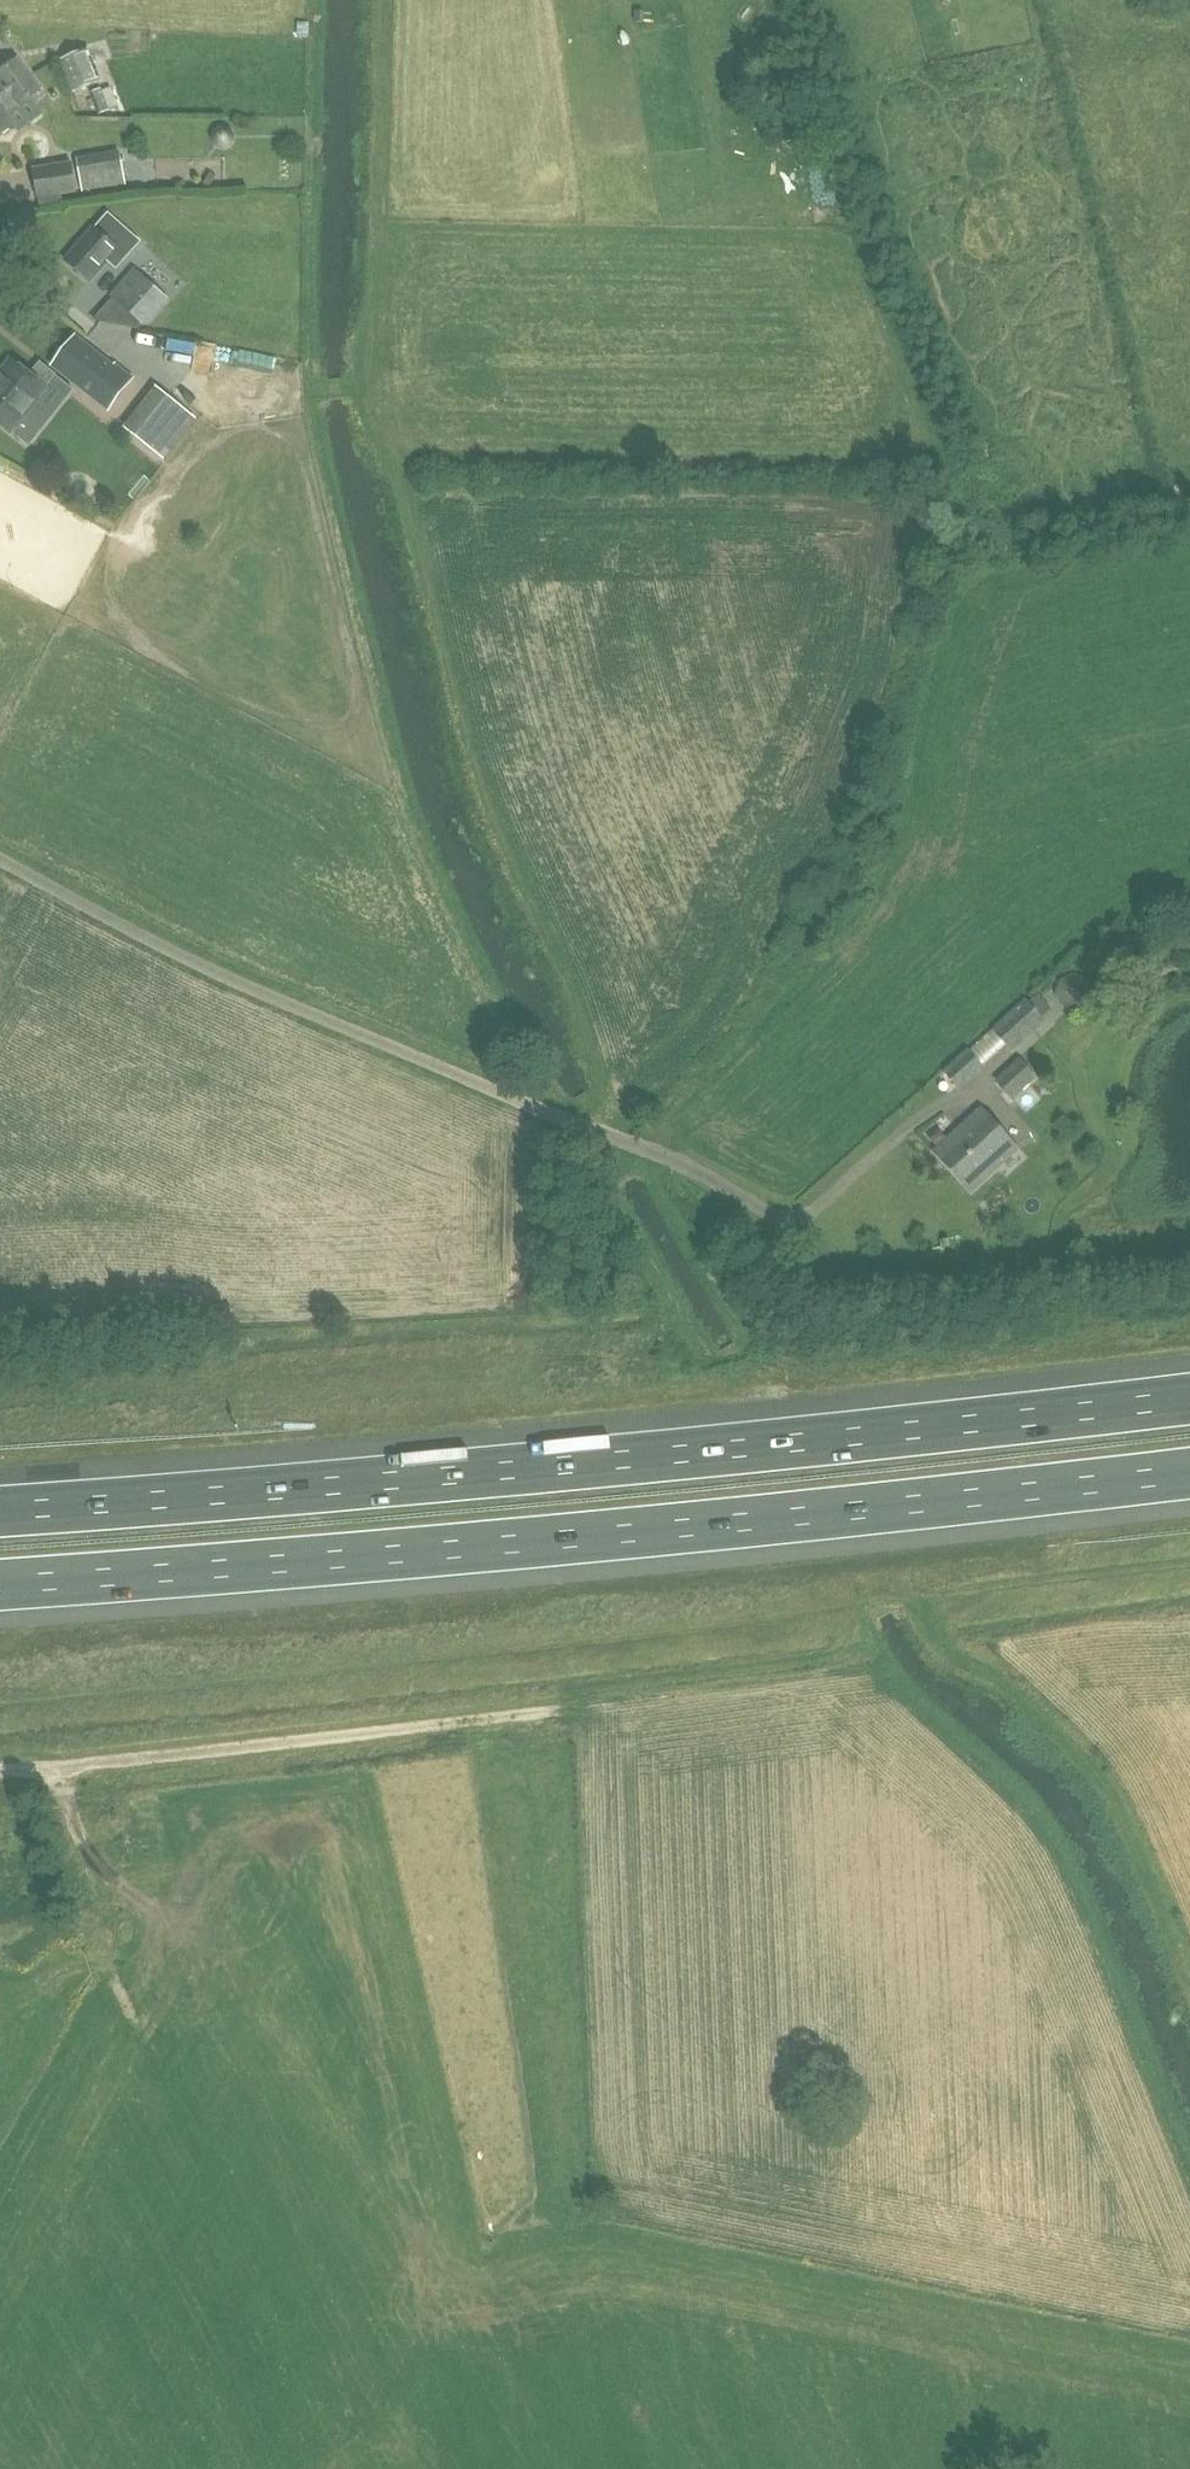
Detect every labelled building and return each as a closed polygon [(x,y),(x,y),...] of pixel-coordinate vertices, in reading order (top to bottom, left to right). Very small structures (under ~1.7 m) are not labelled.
[(71,94),(103,81),(90,48),(58,61),(71,94)] [(28,75),(17,60),(0,72),(0,76),(1,77),(0,78),(0,95),(28,75)] [(40,90),(28,75),(0,95),(0,135),(15,123),(5,109),(17,100),(21,104),(40,90)] [(125,87),(108,91),(112,111),(129,107),(125,87)] [(82,192),(126,185),(121,153),(77,160),(82,192)] [(38,198),(78,192),(72,162),(33,168),(38,198)] [(12,234),(35,233),(35,210),(11,211),(12,234)] [(118,223),(107,213),(94,227),(93,227),(65,259),(89,281),(109,258),(118,266),(140,241),(118,222),(118,223)] [(123,307),(145,327),(170,299),(148,280),(123,307)] [(131,382),(75,338),(54,364),(110,408),(131,382)] [(46,388),(11,360),(0,374),(0,377),(1,378),(0,380),(0,425),(10,433),(46,388)] [(159,452),(189,415),(162,393),(132,430),(159,452)] [(1013,1052),(1046,1021),(1025,997),(991,1027),(1013,1052)] [(961,1090),(986,1067),(968,1047),(943,1070),(961,1090)] [(1014,1099),(1038,1077),(1020,1058),(996,1080),(1014,1099)] [(971,1187),(1015,1148),(983,1112),(939,1151),(971,1187)]
